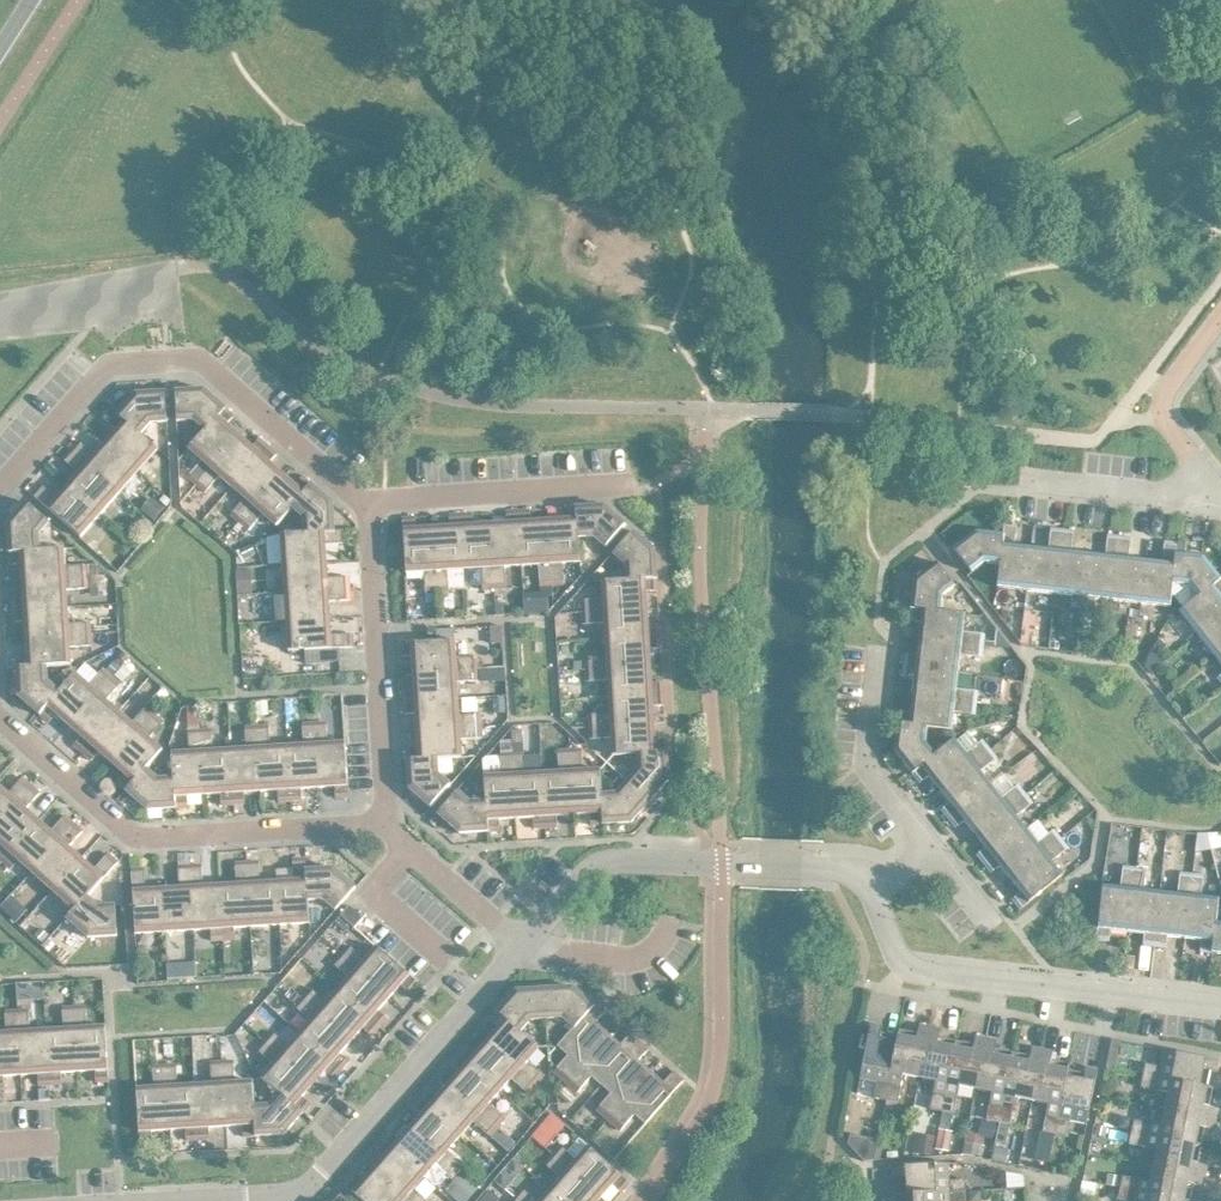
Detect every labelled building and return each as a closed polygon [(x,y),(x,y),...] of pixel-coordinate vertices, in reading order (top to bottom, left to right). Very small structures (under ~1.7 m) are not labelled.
[(198,410),(209,420),(210,421),(230,398),(209,379),(180,381),(182,411),(198,410)] [(141,384),(123,405),(122,405),(145,425),(145,424),(155,413),(172,412),(170,382),(141,384)] [(122,421),(111,433),(143,462),(163,440),(145,424),(145,425),(122,405),(123,405),(114,397),(106,406),(122,421)] [(192,467),(201,475),(244,426),(231,415),(239,406),(230,398),(210,421),(209,420),(193,439),(207,451),(192,467)] [(224,466),(237,477),(273,436),(264,429),(257,437),(244,426),(201,475),(210,482),(224,466)] [(83,432),(76,441),(124,484),(143,462),(111,433),(100,446),(83,432)] [(235,505),(244,513),(287,464),(274,453),(282,444),(273,436),(237,477),(250,489),(235,505)] [(84,464),(73,476),(105,505),(124,484),(76,441),(68,449),(84,464)] [(281,516),(297,498),(296,497),(316,475),(307,467),(300,475),(287,464),(244,513),(253,520),(267,504),(281,516)] [(105,505),(73,476),(61,489),(45,475),(37,485),(85,527),(105,505)] [(308,508),(309,523),(309,524),(339,522),(339,521),(338,493),(316,475),(296,497),(297,498),(308,508)] [(156,489),(147,502),(159,511),(169,499),(156,489)] [(12,514),(14,543),(44,541),(44,540),(43,525),(54,512),(32,493),(12,514)] [(609,496),(581,498),(582,528),(583,528),(598,527),(611,538),(631,515),(609,496)] [(569,510),(552,511),(556,576),(568,575),(567,553),(585,552),(583,528),(582,528),(581,498),(569,499),(569,510)] [(512,513),(495,515),(499,579),(511,579),(509,557),(526,556),(523,501),(511,502),(512,513)] [(535,501),(523,501),(526,556),(543,555),(545,576),(556,576),(552,511),(535,512),(535,501)] [(477,504),(466,505),(469,560),(486,558),(487,580),(499,579),(495,515),(478,516),(477,504)] [(455,517),(438,518),(442,583),(453,582),(452,561),(469,560),(466,505),(454,506),(455,517)] [(442,583),(438,518),(421,519),(420,508),(407,508),(411,563),(429,562),(430,584),(442,583)] [(1002,578),(1031,581),(1036,538),(1019,536),(1022,515),(1009,514),(1008,525),(1009,525),(1005,555),(1004,555),(1002,578)] [(1031,581),(1060,585),(1067,520),(1056,519),(1053,540),(1036,538),(1031,581)] [(286,524),(288,554),(331,551),(330,534),(351,533),(351,520),(339,521),(339,522),(309,524),(309,523),(286,524)] [(1076,598),(1087,599),(1093,545),(1077,543),(1079,522),(1067,520),(1060,585),(1077,587),(1076,598)] [(630,555),(631,570),(631,571),(661,569),(660,541),(638,522),(618,544),(630,555)] [(990,553),(1004,555),(1005,555),(1009,525),(1008,525),(981,522),(958,540),(977,564),(990,553)] [(1100,589),(1117,591),(1124,527),(1113,525),(1110,547),(1093,545),(1087,599),(1099,601),(1100,589)] [(1117,591),(1146,594),(1151,551),(1134,550),(1136,528),(1124,527),(1117,591)] [(1175,598),(1178,575),(1177,575),(1180,545),(1181,545),(1182,533),(1170,532),(1167,553),(1151,551),(1146,594),(1175,598)] [(256,534),(244,539),(249,550),(261,544),(256,534)] [(26,554),(27,571),(92,567),(91,555),(70,556),(68,538),(44,540),(44,541),(14,543),(15,555),(26,554)] [(1202,588),(1202,589),(1220,574),(1220,564),(1209,548),(1181,545),(1180,545),(1177,575),(1178,575),(1192,576),(1202,588)] [(288,554),(290,583),(354,579),(354,567),(332,568),(331,551),(288,554)] [(918,571),(915,599),(945,603),(945,602),(947,587),(960,577),(941,553),(918,571)] [(102,554),(91,555),(92,567),(94,567),(103,566),(102,554)] [(257,558),(241,559),(242,586),(258,585),(257,558)] [(103,566),(94,567),(95,586),(108,585),(107,566),(103,566)] [(17,589),(18,600),(72,597),(71,580),(93,578),(92,567),(27,571),(28,588),(17,589)] [(586,591),(587,603),(652,599),(651,582),(662,581),(661,569),(631,571),(631,570),(607,572),(608,590),(586,591)] [(1202,626),(1220,611),(1220,574),(1202,589),(1202,588),(1184,603),(1202,626)] [(545,582),(528,583),(529,604),(553,603),(552,586),(557,586),(556,576),(545,576),(545,582)] [(290,583),(291,611),(334,609),(333,592),(355,591),(354,579),(290,583)] [(509,594),(500,594),(501,606),(509,606),(509,594)] [(30,611),(31,628),(95,624),(95,612),(73,614),(72,597),(18,600),(18,612),(30,611)] [(609,613),(610,630),(665,627),(664,615),(653,616),(652,599),(587,603),(588,615),(609,613)] [(925,613),(923,630),(988,637),(989,625),(968,623),(970,605),(945,602),(945,603),(915,599),(914,612),(925,613)] [(334,609),(291,611),(293,641),(358,637),(357,624),(335,626),(334,609)] [(1132,609),(1129,641),(1141,643),(1144,615),(1144,610),(1132,609)] [(1220,649),(1220,648),(1220,611),(1202,626),(1220,649)] [(20,646),(21,658),(51,656),(51,657),(76,655),(74,637),(96,636),(95,624),(31,628),(32,645),(20,646)] [(590,648),(591,660),(655,656),(654,639),(666,639),(665,627),(610,630),(611,647),(590,648)] [(910,645),(909,657),(963,663),(965,646),(986,649),(988,637),(923,630),(921,647),(910,645)] [(417,646),(418,663),(482,659),(482,648),(460,649),(459,631),(405,634),(405,647),(417,646)] [(128,655),(118,666),(126,673),(136,662),(128,655)] [(23,686),(44,705),(64,682),(63,682),(52,672),(51,657),(51,656),(21,658),(23,686)] [(613,671),(614,688),(668,684),(668,673),(656,673),(655,656),(591,660),(591,672),(613,671)] [(919,670),(917,687),(981,694),(982,682),(961,680),(963,663),(909,657),(907,669),(919,670)] [(61,704),(73,715),(116,667),(107,659),(93,675),(79,663),(63,682),(64,682),(44,705),(53,713),(61,704)] [(407,681),(408,693),(463,689),(462,672),(483,671),(482,659),(418,663),(419,680),(407,681)] [(78,735),(87,743),(123,702),(111,691),(125,675),(116,667),(73,715),(86,727),(78,735)] [(162,684),(152,695),(161,703),(170,692),(162,684)] [(593,706),(594,718),(659,714),(658,697),(669,696),(668,684),(614,688),(615,705),(593,706)] [(904,702),(902,714),(932,718),(932,719),(956,721),(958,703),(980,706),(981,694),(917,687),(915,704),(904,702)] [(420,704),(421,721),(486,717),(485,705),(464,706),(463,689),(408,693),(409,704),(420,704)] [(272,691),(260,692),(261,705),(273,704),(272,691)] [(203,694),(191,695),(192,721),(204,720),(203,694)] [(104,742),(116,753),(159,705),(150,697),(136,713),(123,702),(87,743),(96,751),(104,742)] [(121,773),(130,781),(151,759),(167,741),(154,729),(168,713),(159,705),(116,753),(129,765),(121,773)] [(308,736),(291,737),(295,791),(306,791),(306,779),(323,778),(319,713),(307,714),(308,736)] [(331,713),(319,713),(323,778),(340,777),(340,788),(353,788),(350,733),(332,734),(331,713)] [(617,746),(642,745),(642,744),(672,742),(671,730),(660,731),(659,714),(594,718),(595,729),(616,728),(617,746)] [(899,742),(917,765),(940,746),(940,745),(930,733),(932,719),(932,718),(902,714),(899,742)] [(273,716),(261,717),(265,782),(282,781),(283,792),(295,791),(291,737),(274,738),(273,716)] [(251,739),(234,740),(237,795),(249,794),(248,783),(265,782),(261,717),(250,718),(251,739)] [(411,738),(412,750),(442,749),(466,748),(465,730),(487,728),(486,717),(421,721),(422,738),(411,738)] [(527,719),(515,720),(516,730),(517,744),(528,743),(527,719)] [(176,744),(177,768),(178,768),(180,798),(192,798),(191,786),(208,785),(204,720),(192,721),(194,743),(176,744)] [(216,720),(204,720),(208,785),(225,784),(226,796),(237,795),(234,740),(217,741),(216,720)] [(506,731),(504,733),(505,745),(517,744),(516,730),(506,731)] [(933,767),(944,780),(994,740),(987,731),(970,744),(959,730),(940,745),(940,746),(917,765),(924,774),(933,767)] [(564,763),(547,764),(550,818),(562,818),(561,806),(578,805),(574,740),(562,741),(564,763)] [(586,740),(574,740),(578,805),(595,804),(596,816),(608,815),(606,785),(607,785),(605,760),(587,761),(586,740)] [(945,801),(953,810),(995,776),(985,763),(1002,749),(994,740),(944,780),(954,794),(945,801)] [(643,760),(632,772),(655,791),(674,769),(672,742),(642,744),(642,745),(643,760)] [(528,743),(517,744),(521,809),(538,808),(538,819),(550,818),(547,764),(530,765),(528,743)] [(488,767),(490,791),(492,822),(504,821),(504,810),(521,809),(517,744),(505,745),(506,766),(488,767)] [(442,749),(412,750),(413,779),(435,798),(455,775),(443,764),(442,749)] [(151,759),(130,781),(152,800),(180,798),(178,768),(177,768),(162,769),(151,759)] [(36,775),(27,768),(12,784),(0,773),(0,815),(36,775)] [(621,784),(607,785),(606,785),(608,815),(636,813),(655,791),(632,772),(621,784)] [(7,851),(43,811),(30,799),(44,783),(36,775),(0,815),(0,830),(5,835),(0,841),(0,846),(7,851)] [(969,812),(980,825),(1030,785),(1023,776),(1006,789),(995,776),(953,810),(960,819),(969,812)] [(490,791),(475,792),(462,781),(442,804),(464,823),(492,822),(490,791)] [(981,846),(988,855),(1031,821),(1021,808),(1037,794),(1030,785),(980,825),(990,839),(981,846)] [(23,851),(36,862),(79,813),(70,806),(56,822),(43,811),(7,851),(15,859),(23,851)] [(36,862),(57,881),(86,849),(73,837),(87,821),(79,813),(36,862)] [(1005,857),(1015,870),(1066,830),(1059,821),(1042,834),(1031,821),(988,855),(996,864),(1005,857)] [(1201,834),(1200,843),(1216,840),(1213,825),(1202,825),(1201,834)] [(1066,830),(1015,870),(1026,884),(1017,891),(1025,901),(1068,867),(1056,853),(1073,839),(1066,830)] [(57,881),(78,900),(79,900),(91,886),(92,887),(122,852),(113,844),(99,860),(86,849),(57,881)] [(299,871),(282,872),(284,915),(314,914),(313,891),(312,891),(310,860),(311,860),(310,849),(297,850),(299,871)] [(263,852),(252,853),(255,917),(284,915),(282,872),(264,873),(263,852)] [(241,875),(224,876),(227,930),(239,929),(239,918),(255,917),(252,853),(240,853),(241,875)] [(194,856),(198,921),(215,920),(216,931),(227,930),(224,876),(207,877),(206,855),(194,856)] [(169,922),(198,921),(194,856),(183,857),(184,878),(167,879),(169,922)] [(1115,921),(1132,923),(1139,858),(1127,857),(1125,878),(1107,876),(1101,931),(1114,932),(1115,921)] [(1147,936),(1159,937),(1165,883),(1148,881),(1151,860),(1139,858),(1132,923),(1149,925),(1147,936)] [(140,924),(169,922),(167,879),(150,880),(148,859),(136,859),(140,924)] [(338,859),(311,860),(310,860),(312,891),(313,891),(328,890),(340,901),(360,878),(338,859)] [(1172,927),(1189,929),(1196,865),(1185,863),(1182,885),(1165,883),(1159,937),(1171,939),(1172,927)] [(1216,944),(1220,914),(1220,910),(1220,889),(1205,888),(1208,866),(1196,865),(1189,929),(1206,931),(1205,942),(1216,944)] [(16,885),(4,898),(10,904),(22,890),(16,885)] [(79,900),(78,900),(71,908),(92,928),(121,926),(120,895),(103,896),(92,887),(91,886),(79,900)] [(356,916),(359,919),(368,909),(353,896),(344,906),(356,916)] [(344,906),(338,913),(350,923),(356,916),(344,906)] [(45,918),(38,925),(47,933),(54,926),(45,918)] [(353,936),(345,945),(394,988),(405,975),(414,983),(422,973),(381,937),(369,951),(353,936)] [(354,968),(342,981),(383,1017),(391,1008),(382,1001),(394,988),(345,945),(337,954),(354,968)] [(200,953),(189,953),(190,968),(201,967),(200,953)] [(577,978),(549,980),(551,1010),(567,1009),(578,1018),(579,1019),(599,996),(598,996),(577,978)] [(315,979),(307,988),(356,1031),(367,1018),(375,1026),(383,1017),(342,981),(331,994),(315,979)] [(520,981),(502,1003),(524,1023),(525,1022),(535,1011),(551,1010),(549,980),(520,981)] [(316,1011),(304,1024),(345,1060),(353,1051),(344,1044),(356,1031),(307,988),(299,997),(316,1011)] [(600,994),(598,996),(599,996),(579,1019),(578,1018),(562,1037),(573,1046),(558,1062),(570,1073),(613,1024),(600,1013),(610,1002),(600,994)] [(90,996),(78,997),(82,1062),(99,1061),(100,1072),(113,1071),(110,1017),(91,1018),(90,996)] [(68,1019),(51,1020),(54,1075),(66,1074),(65,1063),(82,1062),(78,997),(67,998),(68,1019)] [(33,1000),(21,1001),(25,1065),(42,1064),(43,1076),(54,1075),(51,1020),(34,1022),(33,1000)] [(9,1078),(8,1066),(25,1065),(21,1001),(9,1001),(11,1023),(0,1024),(0,1078),(9,1078)] [(502,1019),(491,1032),(539,1075),(547,1066),(531,1052),(543,1038),(525,1022),(524,1023),(502,1003),(494,1012),(502,1019)] [(878,1089),(890,1091),(903,1028),(902,1027),(885,1024),(887,1017),(876,1015),(864,1069),(881,1073),(878,1089)] [(908,1065),(924,1069),(934,1018),(924,1016),(922,1024),(904,1021),(902,1027),(903,1028),(890,1091),(902,1094),(908,1065)] [(935,1100),(946,1103),(961,1032),(943,1029),(945,1020),(934,1018),(924,1069),(940,1072),(935,1100)] [(277,1022),(269,1031),(317,1074),(329,1061),(337,1069),(345,1060),(304,1024),(293,1037),(277,1022)] [(626,1036),(613,1024),(570,1073),(574,1076),(581,1082),(582,1083),(596,1067),(606,1076),(644,1032),(635,1025),(626,1036)] [(964,1077),(980,1080),(991,1029),(980,1027),(978,1036),(961,1032),(946,1103),(958,1105),(964,1077)] [(991,1112),(1003,1114),(1017,1044),(999,1040),(1001,1031),(991,1029),(980,1080),(997,1083),(991,1112)] [(266,1068),(284,1084),(285,1083),(307,1103),(315,1095),(306,1087),(317,1074),(269,1031),(261,1040),(277,1054),(266,1068)] [(471,1037),(463,1046),(504,1082),(515,1069),(532,1084),(539,1075),(491,1032),(480,1045),(471,1037)] [(653,1040),(644,1032),(606,1076),(616,1084),(601,1100),(613,1111),(656,1062),(643,1051),(653,1040)] [(1020,1088),(1037,1091),(1047,1040),(1036,1038),(1035,1047),(1017,1044),(1003,1114),(1004,1114),(1015,1116),(1020,1088)] [(1047,1123),(1059,1125),(1072,1062),(1073,1062),(1074,1055),(1056,1051),(1057,1043),(1047,1040),(1037,1091),(1053,1095),(1047,1123)] [(1147,1067),(1211,1080),(1211,1079),(1215,1062),(1220,1063),(1220,1051),(1169,1041),(1166,1058),(1150,1055),(1147,1067)] [(1113,1044),(1111,1057),(1120,1059),(1122,1046),(1113,1044)] [(464,1062),(453,1075),(501,1118),(509,1109),(493,1095),(504,1082),(463,1046),(456,1055),(464,1062)] [(238,1051),(226,1052),(230,1117),(247,1116),(248,1127),(260,1126),(258,1096),(259,1096),(257,1072),(239,1073),(238,1051)] [(216,1074),(199,1076),(202,1130),(214,1129),(213,1118),(230,1117),(226,1052),(214,1053),(216,1074)] [(181,1055),(169,1056),(173,1120),(190,1119),(191,1131),(202,1130),(199,1076),(182,1077),(181,1055)] [(173,1120),(169,1056),(157,1056),(158,1078),(140,1079),(144,1134),(157,1133),(156,1121),(173,1120)] [(1072,1062),(1059,1125),(1071,1128),(1074,1112),(1091,1115),(1102,1061),(1091,1059),(1090,1065),(1073,1062),(1072,1062)] [(669,1074),(656,1062),(613,1111),(625,1121),(639,1105),(650,1114),(688,1071),(678,1063),(669,1074)] [(1170,1100),(1220,1111),(1220,1109),(1220,1100),(1214,1099),(1218,1080),(1211,1079),(1211,1080),(1147,1067),(1145,1078),(1173,1084),(1170,1100)] [(433,1080),(425,1089),(466,1125),(477,1112),(494,1127),(501,1118),(453,1075),(442,1088),(433,1080)] [(574,1076),(565,1086),(572,1092),(581,1082),(574,1076)] [(274,1095),(259,1096),(258,1096),(260,1126),(288,1125),(307,1103),(285,1083),(284,1084),(274,1095)] [(426,1105),(415,1118),(463,1161),(471,1152),(455,1138),(466,1125),(425,1089),(418,1098),(426,1105)] [(1138,1111),(1136,1123),(1206,1137),(1210,1119),(1218,1121),(1220,1111),(1170,1100),(1166,1117),(1138,1111)] [(946,1103),(943,1117),(955,1120),(958,1105),(946,1103)] [(555,1104),(536,1127),(550,1139),(569,1116),(555,1104)] [(1125,1107),(1123,1118),(1135,1121),(1137,1110),(1125,1107)] [(983,1125),(983,1127),(989,1128),(1001,1131),(1004,1114),(1003,1114),(991,1112),(986,1111),(983,1125)] [(1101,1116),(1099,1126),(1109,1129),(1112,1119),(1101,1116)] [(395,1123),(387,1132),(428,1168),(439,1155),(455,1170),(463,1161),(415,1118),(403,1131),(395,1123)] [(943,1120),(939,1140),(953,1143),(956,1122),(943,1120)] [(1045,1122),(1040,1151),(1054,1153),(1059,1125),(1047,1123),(1045,1122)] [(973,1123),(969,1144),(986,1147),(989,1128),(983,1127),(983,1125),(973,1123)] [(1162,1141),(1158,1157),(1209,1167),(1211,1157),(1202,1155),(1206,1137),(1136,1123),(1133,1135),(1162,1141)] [(919,1127),(916,1144),(938,1146),(940,1126),(923,1124),(923,1128),(919,1127)] [(855,1125),(853,1136),(866,1150),(875,1152),(878,1151),(881,1131),(855,1125)] [(377,1161),(422,1200),(428,1200),(433,1195),(417,1181),(428,1168),(387,1132),(379,1141),(388,1148),(377,1161)] [(565,1137),(557,1145),(605,1188),(617,1176),(625,1183),(634,1174),(593,1137),(581,1151),(565,1137)] [(554,1181),(576,1200),(594,1200),(605,1188),(557,1145),(549,1154),(565,1168),(554,1181)] [(518,1148),(498,1171),(510,1181),(529,1158),(518,1148)] [(904,1168),(905,1186),(905,1187),(970,1183),(969,1170),(953,1171),(952,1154),(897,1158),(898,1169),(904,1168)] [(1127,1167),(1124,1179),(1194,1194),(1198,1176),(1207,1178),(1209,1167),(1158,1157),(1155,1173),(1127,1167)] [(377,1161),(365,1174),(357,1166),(348,1176),(377,1200),(399,1200),(401,1198),(404,1200),(422,1200),(377,1161)] [(464,1162),(448,1180),(467,1196),(483,1178),(464,1162)] [(1113,1164),(1110,1176),(1124,1179),(1127,1167),(1113,1164)] [(1087,1171),(1084,1187),(1099,1190),(1102,1174),(1087,1171)] [(1124,1179),(1122,1191),(1150,1197),(1149,1200),(1193,1200),(1194,1194),(1124,1179)] [(519,1188),(533,1200),(576,1200),(554,1181),(543,1194),(527,1180),(519,1188)] [(483,1193),(493,1200),(494,1200),(503,1190),(493,1181),(483,1193)] [(985,1182),(972,1182),(973,1195),(986,1194),(985,1182)] [(942,1196),(971,1195),(970,1183),(905,1187),(905,1186),(899,1186),(899,1200),(942,1200),(942,1196)] [(519,1188),(511,1197),(515,1200),(533,1200),(519,1188)]
